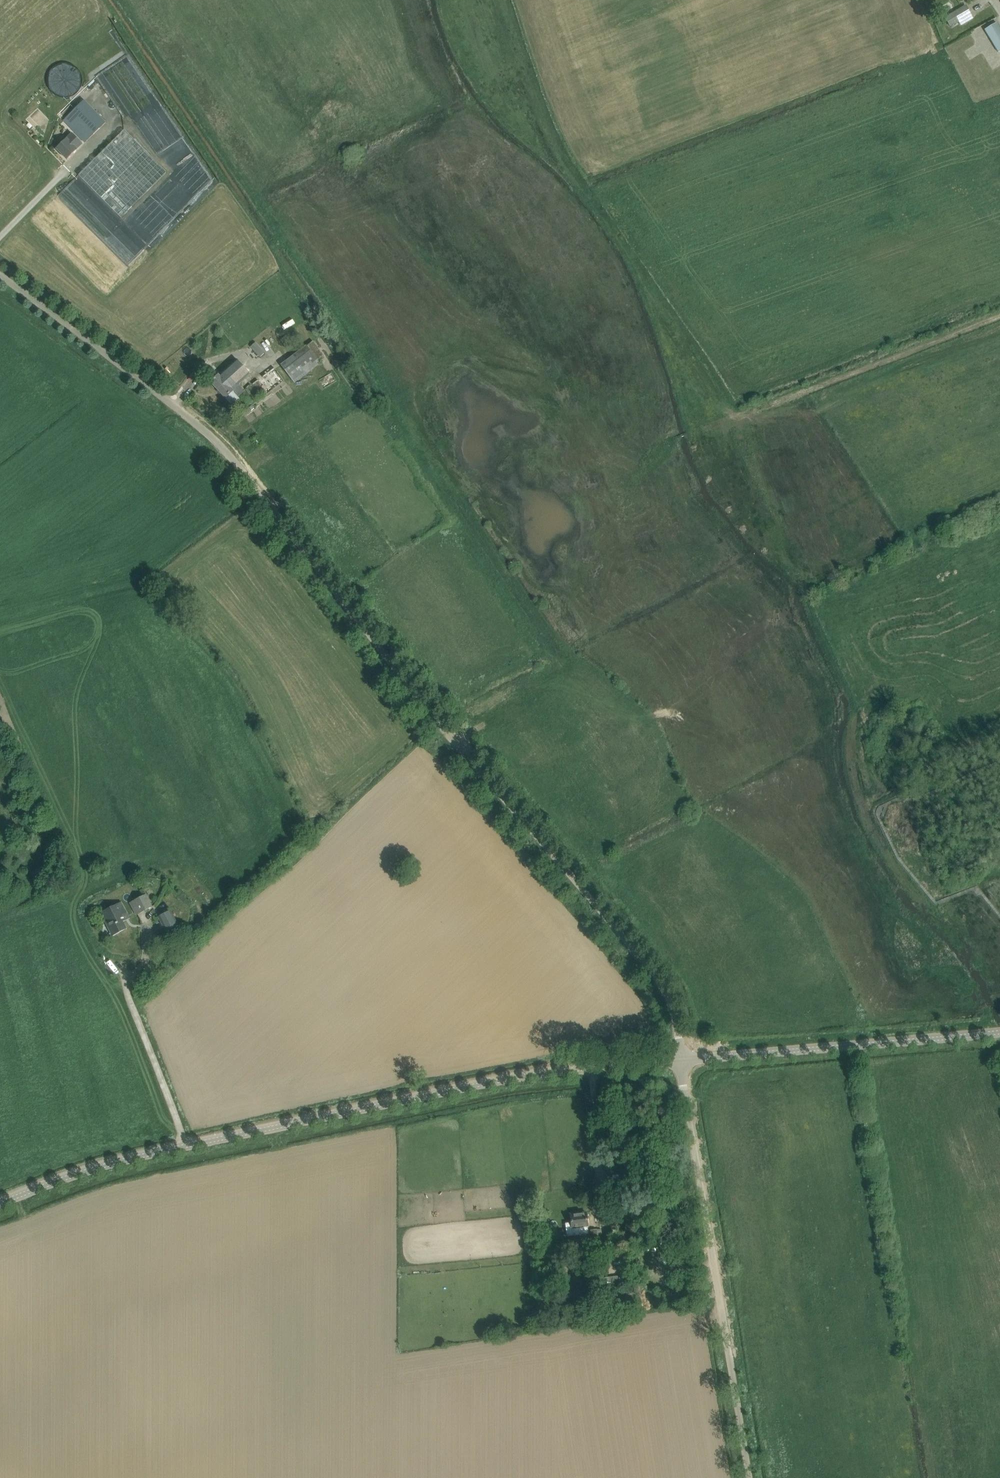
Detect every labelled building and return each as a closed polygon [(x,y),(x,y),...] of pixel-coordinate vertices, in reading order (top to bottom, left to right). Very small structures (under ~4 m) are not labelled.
[(938,22),(943,31),(971,14),(966,6),(938,22)] [(965,24),(974,18),(971,14),(963,20),(965,24)] [(999,51),(999,28),(997,23),(985,30),(998,52),(999,51)] [(129,56),(104,71),(135,121),(140,118),(139,116),(148,110),(144,103),(149,100),(154,109),(161,105),(152,91),(146,95),(142,90),(148,86),(129,56)] [(86,79),(86,78),(86,74),(85,71),(83,68),(80,64),(77,62),(73,60),(70,59),(66,59),(63,60),(59,61),(56,63),(53,66),(51,68),(49,72),(48,75),(48,78),(48,81),(49,85),(51,89),(53,92),(56,94),(59,96),(62,97),(66,98),(70,97),(73,97),(77,95),(80,93),(83,90),(85,86),(86,82),(86,79)] [(87,119),(76,108),(64,120),(86,142),(106,122),(96,111),(87,119)] [(101,198),(121,218),(166,172),(124,130),(97,157),(79,175),(101,198)] [(73,133),(56,149),(67,160),(84,144),(73,133)] [(287,335),(280,340),(286,347),(292,342),(287,335)] [(313,341),(307,346),(306,345),(281,365),(295,383),(320,364),(318,360),(324,356),(313,341)] [(265,352),(256,342),(250,347),(260,357),(265,352)] [(251,374),(236,358),(211,382),(232,405),(239,398),(248,408),(284,380),(275,367),(246,390),(242,386),(244,385),(242,383),(251,374)] [(131,902),(133,906),(138,914),(152,907),(145,895),(131,902)] [(124,920),(122,916),(127,914),(122,903),(115,906),(102,912),(110,927),(109,928),(113,935),(126,928),(123,921),(124,920)] [(168,935),(177,930),(178,929),(169,911),(158,917),(168,935)] [(579,1228),(580,1235),(589,1234),(586,1212),(570,1214),(572,1229),(579,1228)] [(598,1236),(597,1229),(591,1230),(592,1242),(601,1241),(601,1235),(598,1236)] [(602,1257),(604,1266),(615,1264),(614,1255),(602,1257)]
